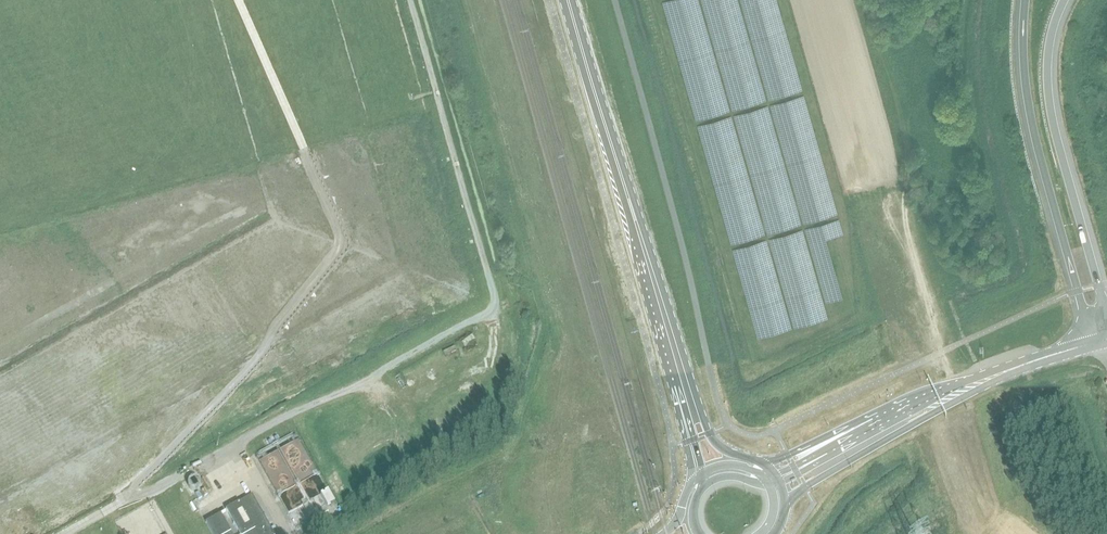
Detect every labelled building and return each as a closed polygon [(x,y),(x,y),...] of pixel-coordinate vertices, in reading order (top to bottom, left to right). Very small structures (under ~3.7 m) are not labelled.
[(293,432),(258,452),(290,508),(325,487),(293,432)] [(252,495),(226,509),(239,533),(274,533),(252,495)] [(230,531),(221,514),(205,523),(212,533),(232,533),(230,531)]
